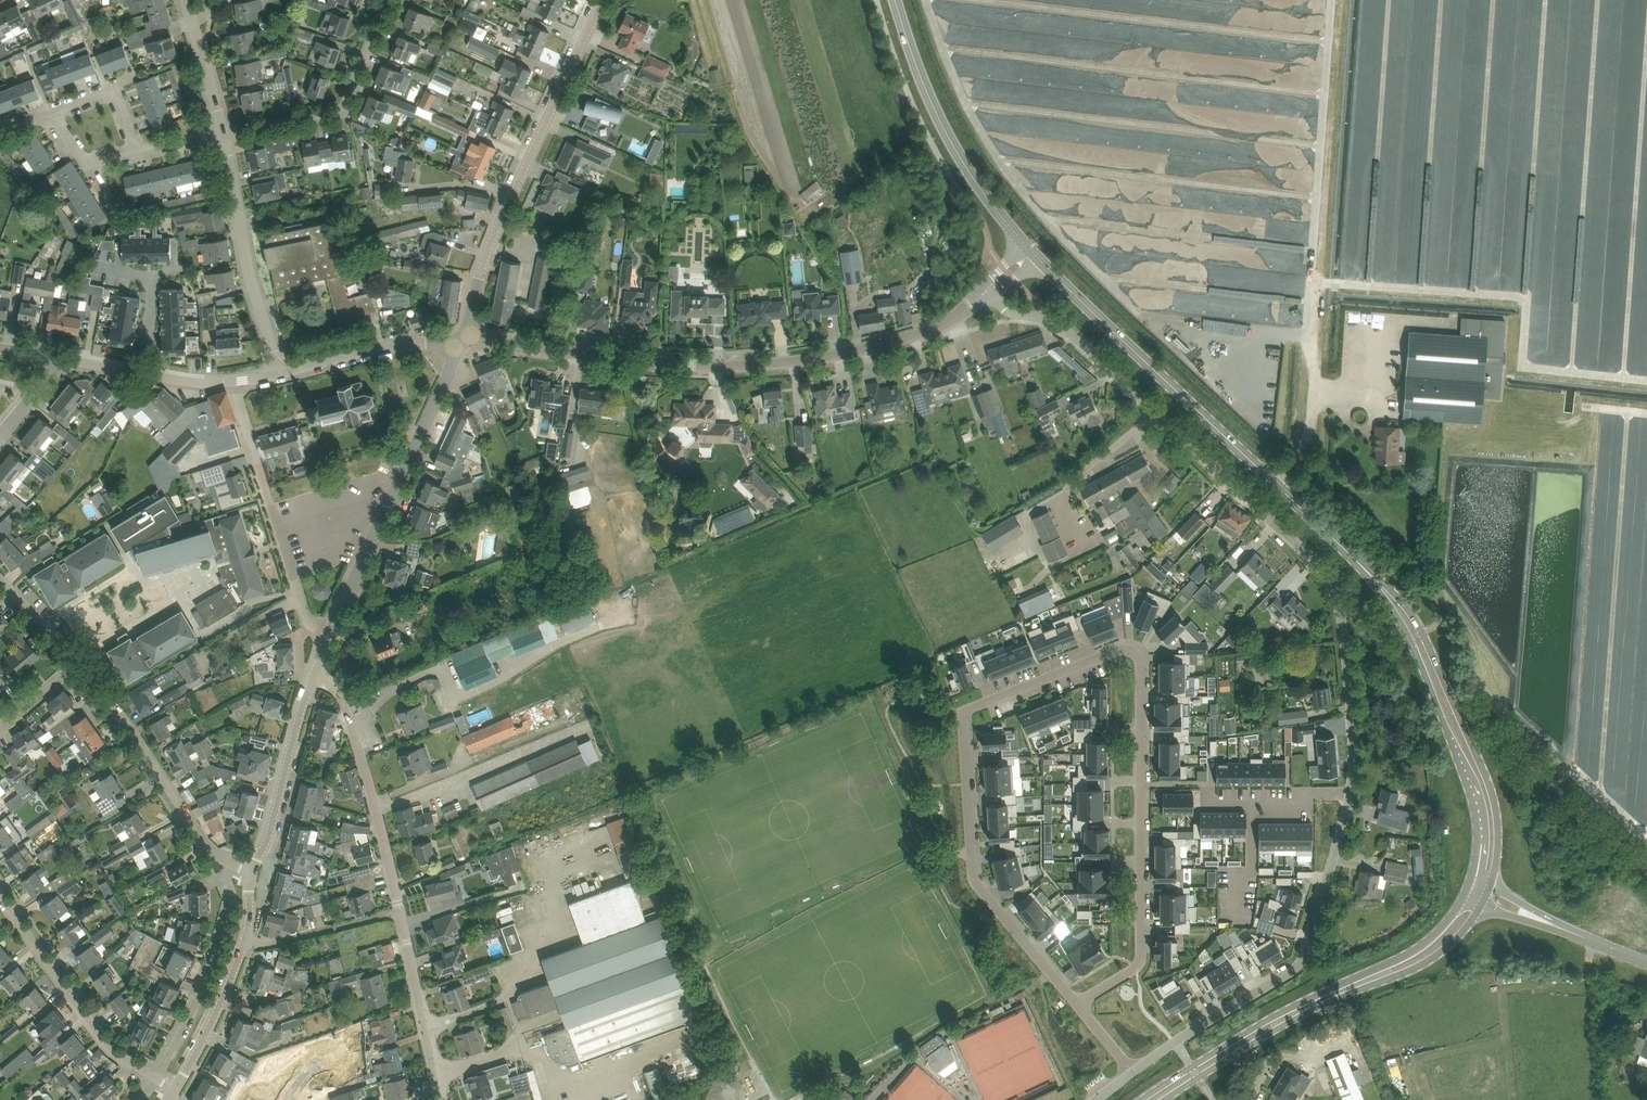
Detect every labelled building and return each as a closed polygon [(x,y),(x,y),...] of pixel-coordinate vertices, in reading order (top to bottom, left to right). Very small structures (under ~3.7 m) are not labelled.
[(33,7),(40,20),(46,17),(44,12),(51,9),(47,0),(30,0),(33,7)] [(51,9),(58,5),(59,7),(59,8),(61,10),(65,8),(74,26),(82,22),(81,18),(75,6),(72,0),(47,0),(51,9)] [(167,8),(165,0),(139,0),(142,7),(148,5),(149,8),(150,13),(167,8)] [(248,0),(236,3),(239,21),(258,17),(256,9),(262,8),(261,0),(248,0)] [(305,3),(326,10),(328,11),(325,19),(329,21),(327,29),(328,29),(345,35),(345,33),(347,34),(350,27),(348,26),(349,23),(350,20),(350,19),(344,17),(338,15),(340,10),(331,7),(332,5),(332,4),(328,3),(325,2),(319,0),(306,0),(305,3)] [(536,11),(545,16),(555,20),(561,7),(546,0),(542,7),(539,5),(536,11)] [(81,3),(75,6),(81,18),(87,16),(81,3)] [(18,5),(4,11),(12,28),(19,25),(21,29),(27,26),(28,26),(21,13),(18,5)] [(148,29),(161,26),(171,22),(167,8),(150,13),(152,20),(146,22),(148,29)] [(429,25),(432,17),(410,8),(404,24),(420,30),(423,23),(429,25)] [(102,17),(112,14),(110,9),(100,13),(102,17)] [(463,17),(458,28),(473,35),(478,24),(482,16),(466,9),(463,17)] [(7,36),(5,31),(12,28),(4,11),(0,13),(0,38),(1,39),(7,36)] [(456,27),(460,19),(448,14),(444,23),(456,27)] [(642,40),(649,24),(627,14),(620,30),(626,32),(619,48),(632,54),(639,39),(642,40)] [(86,25),(100,20),(98,15),(85,20),(86,25)] [(262,30),(277,27),(276,19),(260,22),(262,30)] [(41,22),(35,25),(41,38),(43,37),(47,35),(41,22)] [(529,26),(527,30),(531,31),(528,38),(543,45),(549,32),(539,27),(530,23),(529,26)] [(71,33),(81,29),(79,24),(69,28),(71,33)] [(514,24),(511,30),(516,33),(519,27),(517,26),(514,24)] [(35,25),(28,28),(34,41),(41,38),(35,25)] [(312,40),(314,33),(297,27),(294,34),(312,40)] [(59,39),(68,35),(66,30),(57,34),(59,39)] [(235,52),(245,50),(253,49),(251,39),(257,38),(256,30),(231,34),(235,52)] [(514,39),(515,36),(516,33),(511,30),(508,36),(513,39),(514,39)] [(142,38),(140,31),(126,35),(128,42),(142,38)] [(513,39),(512,40),(521,44),(518,50),(527,54),(537,59),(543,45),(528,38),(516,33),(515,36),(514,39),(513,39)] [(47,38),(44,40),(46,45),(50,44),(51,47),(57,45),(56,42),(54,36),(47,38)] [(177,55),(172,36),(146,44),(149,52),(155,50),(158,60),(177,55)] [(418,53),(421,46),(409,41),(399,36),(392,54),(408,60),(412,51),(418,53)] [(131,50),(144,46),(142,38),(128,42),(131,50)] [(9,54),(3,41),(0,42),(0,52),(2,57),(9,54)] [(334,66),(340,49),(330,45),(317,41),(314,50),(320,52),(318,60),(324,62),(334,66)] [(480,46),(478,50),(496,59),(500,50),(482,41),(480,46)] [(430,42),(427,50),(439,55),(443,56),(446,49),(443,47),(430,42)] [(30,52),(44,47),(42,43),(29,48),(30,52)] [(117,68),(130,63),(124,45),(110,50),(117,68)] [(267,52),(266,52),(267,60),(269,59),(287,56),(289,47),(280,49),(267,52)] [(104,72),(117,68),(110,50),(98,55),(100,62),(104,72)] [(15,61),(25,57),(23,51),(13,55),(15,61)] [(83,76),(96,71),(93,61),(90,53),(77,58),(83,76)] [(665,76),(670,66),(648,55),(643,66),(665,76)] [(3,67),(13,63),(11,57),(0,61),(3,67)] [(71,80),(83,76),(77,58),(64,63),(71,80)] [(237,67),(236,67),(237,73),(239,73),(240,83),(242,83),(242,85),(248,84),(248,82),(258,80),(258,78),(260,78),(261,77),(262,76),(263,75),(263,73),(262,67),(260,59),(254,61),(237,64),(237,67)] [(505,59),(499,72),(502,73),(510,77),(525,84),(531,71),(522,66),(513,62),(505,59)] [(628,68),(609,59),(608,62),(605,61),(602,67),(605,68),(598,83),(617,92),(622,80),(624,81),(626,80),(627,78),(628,77),(628,75),(628,73),(626,72),(628,68)] [(51,67),(49,61),(36,66),(45,90),(58,85),(51,67)] [(58,85),(71,80),(64,63),(51,67),(58,85)] [(479,63),(476,70),(483,73),(486,66),(479,63)] [(378,72),(374,80),(376,81),(376,82),(386,86),(398,91),(405,75),(411,77),(430,85),(431,81),(433,78),(429,76),(414,71),(404,67),(402,73),(393,69),(383,65),(380,73),(378,72)] [(433,78),(431,81),(451,90),(457,77),(437,68),(433,78)] [(174,86),(178,85),(173,69),(168,71),(174,86)] [(660,87),(664,79),(642,69),(638,77),(660,87)] [(519,97),(525,84),(510,77),(502,73),(498,81),(503,83),(500,89),(509,93),(519,97)] [(720,73),(712,75),(713,82),(722,80),(720,73)] [(142,98),(161,91),(155,75),(136,82),(142,98)] [(324,97),(330,78),(321,75),(320,79),(314,76),(311,84),(308,95),(317,98),(318,95),(324,97)] [(27,101),(40,97),(36,86),(33,79),(20,84),(27,101)] [(274,89),(287,87),(286,84),(285,79),(276,81),(273,81),(274,89)] [(458,86),(472,90),(473,84),(459,81),(458,86)] [(289,98),(296,97),(294,83),(286,84),(287,87),(289,98)] [(22,106),(22,105),(22,103),(27,101),(20,84),(8,89),(14,106),(16,106),(16,107),(17,107),(22,106)] [(179,102),(184,100),(178,85),(174,86),(179,102)] [(0,91),(0,108),(1,111),(14,106),(8,89),(0,91)] [(246,111),(263,108),(261,100),(268,99),(266,90),(242,94),(246,111)] [(419,106),(429,110),(436,95),(426,90),(419,106)] [(148,113),(166,107),(161,91),(142,98),(148,113)] [(383,100),(380,99),(370,95),(363,113),(374,117),(381,120),(388,122),(391,121),(394,115),(394,113),(393,111),(392,111),(393,109),(413,117),(418,107),(385,94),(383,100)] [(614,105),(602,100),(596,97),(596,98),(595,101),(587,99),(584,112),(592,114),(591,118),(588,116),(583,127),(581,126),(581,127),(587,130),(597,135),(597,134),(596,133),(601,123),(597,121),(599,116),(619,122),(623,109),(614,107),(614,105)] [(185,117),(190,115),(184,100),(179,102),(185,117)] [(495,100),(492,107),(495,109),(492,115),(492,116),(508,123),(514,109),(504,105),(495,100)] [(154,129),(172,122),(168,112),(166,107),(148,113),(154,129)] [(506,132),(509,125),(507,124),(508,123),(492,116),(492,115),(482,111),(481,111),(482,112),(477,124),(483,127),(492,132),(501,136),(504,131),(506,132)] [(466,136),(470,129),(436,114),(432,121),(466,136)] [(346,135),(346,133),(339,135),(339,136),(333,137),(333,140),(325,142),(328,161),(336,159),(337,160),(345,159),(345,162),(354,160),(354,161),(355,161),(353,148),(352,148),(352,149),(350,149),(348,134),(346,135)] [(28,159),(45,149),(36,135),(19,145),(25,154),(28,159)] [(250,153),(248,153),(249,161),(251,160),(253,169),(268,166),(268,168),(277,166),(275,156),(274,153),(299,148),(296,135),(262,141),(264,147),(249,150),(250,153)] [(405,149),(408,142),(403,139),(400,147),(405,149)] [(318,143),(317,140),(303,142),(307,166),(321,163),(321,162),(328,161),(325,142),(318,143)] [(565,147),(558,163),(565,167),(571,170),(575,162),(579,164),(582,156),(606,167),(612,154),(590,144),(587,150),(575,145),(568,141),(565,148),(565,147)] [(472,142),(467,153),(489,163),(496,148),(486,143),(482,142),(480,146),(472,142)] [(37,173),(44,169),(54,163),(45,149),(28,159),(37,173)] [(411,179),(413,160),(406,159),(407,153),(385,149),(384,158),(399,161),(396,176),(411,179)] [(12,169),(17,167),(14,162),(8,153),(3,155),(9,165),(12,169)] [(467,153),(462,164),(470,168),(468,172),(477,176),(482,178),(489,163),(467,153)] [(652,153),(648,162),(653,165),(658,155),(652,153)] [(192,181),(199,179),(209,177),(204,158),(188,162),(192,181)] [(64,186),(80,175),(71,161),(55,171),(64,186)] [(188,162),(172,166),(176,185),(178,192),(194,188),(192,181),(188,162)] [(453,164),(449,170),(464,177),(466,171),(453,164)] [(744,170),(745,181),(754,181),(754,169),(753,169),(753,165),(744,165),(744,170)] [(161,189),(176,185),(172,166),(156,170),(161,189)] [(697,168),(697,172),(700,174),(703,174),(706,172),(706,168),(704,166),(700,166),(697,168)] [(21,184),(25,181),(17,167),(12,169),(21,184)] [(145,192),(161,189),(156,170),(140,174),(145,192)] [(256,191),(254,192),(256,199),(257,198),(258,200),(279,196),(277,188),(287,186),(284,172),(275,174),(265,176),(267,183),(257,185),(255,185),(256,190),(256,191)] [(128,196),(142,193),(145,192),(140,174),(124,177),(128,196)] [(580,189),(559,180),(548,174),(544,183),(547,185),(545,189),(544,188),(536,205),(554,213),(562,196),(574,202),(580,189)] [(663,174),(654,174),(654,189),(663,189),(663,174)] [(72,199),(89,189),(80,175),(64,186),(72,199)] [(47,196),(52,193),(43,179),(40,180),(38,182),(47,196)] [(808,204),(825,190),(818,181),(801,194),(808,204)] [(376,185),(376,194),(389,195),(390,185),(376,185)] [(369,187),(362,188),(364,199),(371,198),(369,187)] [(81,213),(98,203),(89,189),(72,199),(81,213)] [(459,189),(453,190),(454,197),(457,198),(467,200),(465,208),(480,212),(481,209),(487,210),(490,196),(469,191),(459,189)] [(197,199),(202,198),(213,196),(212,190),(201,193),(196,194),(197,199)] [(402,211),(442,205),(442,191),(401,196),(402,211)] [(56,210),(61,207),(52,193),(47,196),(56,210)] [(181,203),(197,199),(196,194),(180,198),(181,203)] [(165,207),(181,203),(180,198),(164,202),(165,207)] [(149,211),(165,207),(164,202),(148,206),(149,211)] [(90,227),(103,219),(107,217),(98,203),(81,213),(90,227)] [(198,222),(197,221),(206,219),(207,229),(214,228),(225,226),(222,209),(211,211),(203,212),(202,205),(188,207),(189,208),(173,211),(176,223),(177,225),(198,222)] [(133,215),(149,211),(148,206),(132,210),(133,215)] [(65,223),(70,221),(61,207),(56,210),(65,223)] [(74,237),(79,234),(70,221),(65,223),(74,237)] [(419,222),(412,223),(415,233),(422,232),(419,222)] [(266,246),(265,246),(269,268),(270,267),(272,266),(272,268),(274,276),(276,288),(311,281),(311,278),(324,276),(325,278),(327,278),(333,302),(344,299),(337,275),(339,275),(339,274),(329,223),(303,228),(302,223),(291,225),(292,230),(283,232),(265,235),(265,236),(265,237),(267,246),(266,247),(266,246)] [(785,234),(794,233),(793,223),(784,224),(785,234)] [(131,238),(122,238),(122,239),(122,246),(122,260),(122,261),(126,261),(127,261),(130,261),(135,261),(138,261),(139,261),(138,227),(135,227),(135,234),(131,234),(131,238)] [(139,261),(138,261),(138,262),(139,262),(143,262),(148,261),(151,261),(155,261),(155,262),(155,261),(154,237),(146,238),(146,234),(141,234),(141,227),(138,227),(139,261)] [(154,227),(154,234),(154,237),(155,261),(159,261),(163,260),(167,260),(171,260),(172,260),(171,260),(171,246),(171,245),(171,238),(171,237),(162,237),(162,234),(157,234),(157,227),(154,227)] [(184,230),(178,231),(181,241),(187,240),(184,230)] [(369,234),(362,235),(365,245),(394,238),(392,230),(370,236),(369,234)] [(443,238),(444,235),(434,231),(426,233),(421,247),(429,249),(426,258),(435,261),(445,264),(451,247),(438,243),(440,237),(443,238)] [(54,241),(50,238),(45,246),(49,249),(54,241)] [(183,249),(200,246),(198,238),(187,240),(181,241),(183,249)] [(599,250),(602,240),(593,238),(590,248),(599,250)] [(205,263),(214,261),(214,259),(219,258),(230,256),(227,239),(216,241),(202,244),(205,263)] [(99,248),(114,251),(114,240),(103,241),(99,248)] [(66,243),(62,253),(63,254),(68,256),(72,246),(66,243)] [(378,243),(377,251),(386,251),(386,243),(378,243)] [(49,249),(45,246),(39,254),(43,257),(49,249)] [(846,284),(863,281),(859,258),(858,249),(841,252),(846,284)] [(68,256),(63,254),(56,269),(61,271),(68,256)] [(542,308),(552,259),(539,256),(528,306),(542,308)] [(630,287),(633,260),(624,259),(620,286),(630,287)] [(427,273),(429,264),(405,260),(404,268),(427,273)] [(510,324),(512,313),(521,263),(503,260),(491,320),(510,324)] [(23,283),(26,266),(17,264),(14,281),(23,283)] [(21,312),(19,322),(34,325),(36,315),(36,312),(38,304),(30,303),(32,293),(47,296),(50,282),(55,283),(60,271),(56,269),(52,267),(46,281),(28,278),(22,309),(21,309),(21,312)] [(344,299),(333,302),(338,322),(349,319),(349,318),(352,317),(353,318),(369,314),(363,294),(353,297),(349,298),(345,283),(370,277),(368,267),(339,274),(339,275),(337,275),(344,299)] [(236,287),(233,270),(207,275),(208,282),(217,280),(219,290),(236,287)] [(589,293),(595,274),(583,271),(578,289),(589,293)] [(82,275),(79,291),(94,294),(104,295),(103,295),(105,288),(105,286),(90,284),(92,277),(91,277),(87,276),(82,275)] [(435,277),(431,299),(440,300),(458,303),(461,281),(451,279),(438,277),(435,277)] [(50,282),(47,296),(54,297),(54,296),(57,284),(57,283),(55,283),(50,282)] [(623,309),(622,322),(636,323),(636,319),(650,320),(651,311),(654,312),(657,283),(647,282),(645,301),(636,300),(637,293),(627,292),(626,303),(625,310),(623,309)] [(383,286),(374,284),(376,292),(383,291),(384,296),(385,307),(410,304),(409,294),(409,293),(383,286)] [(161,289),(161,290),(161,293),(161,294),(161,297),(161,302),(161,306),(195,305),(195,301),(188,302),(188,297),(184,297),(184,288),(183,288),(183,289),(176,289),(175,289),(161,290),(161,289)] [(12,291),(3,289),(2,296),(0,295),(0,317),(7,318),(12,291)] [(724,313),(724,302),(725,299),(708,298),(708,296),(687,296),(687,290),(672,290),(671,319),(687,319),(687,314),(707,315),(707,313),(724,313)] [(200,306),(214,302),(212,291),(197,294),(200,306)] [(373,292),(366,294),(371,312),(371,313),(378,311),(379,311),(374,291),(373,291),(373,292)] [(823,297),(822,292),(805,294),(805,298),(795,299),(797,317),(798,317),(799,318),(807,317),(808,319),(820,318),(819,314),(839,312),(838,296),(823,297)] [(94,294),(91,308),(100,310),(100,311),(101,311),(104,295),(94,294)] [(105,306),(104,309),(138,315),(138,311),(139,306),(140,303),(140,299),(140,298),(140,299),(126,296),(125,296),(118,295),(118,294),(116,303),(113,303),(112,307),(105,306)] [(234,296),(218,299),(219,308),(235,305),(234,296)] [(879,312),(870,313),(872,322),(877,321),(879,328),(886,327),(883,312),(897,309),(900,323),(912,320),(910,309),(908,300),(896,302),(895,297),(877,300),(879,312)] [(66,315),(63,331),(79,334),(81,319),(85,319),(86,312),(85,311),(77,310),(79,300),(70,298),(69,303),(66,315)] [(456,322),(458,303),(440,300),(439,308),(437,308),(437,310),(439,310),(437,319),(456,322)] [(602,306),(602,302),(586,300),(585,304),(580,304),(579,314),(577,325),(597,328),(597,330),(605,331),(606,329),(608,329),(611,308),(602,306)] [(50,317),(48,328),(63,331),(66,315),(69,303),(59,301),(59,305),(53,304),(51,312),(50,317)] [(770,303),(770,301),(752,303),(752,304),(739,305),(739,313),(740,323),(759,322),(759,324),(770,323),(770,317),(786,316),(785,302),(770,303)] [(195,305),(161,306),(162,310),(162,315),(162,318),(162,319),(162,322),(185,321),(185,320),(185,313),(188,313),(188,308),(195,308),(195,305)] [(215,306),(202,307),(204,329),(217,328),(215,306)] [(411,320),(410,320),(412,327),(413,326),(413,327),(435,321),(433,312),(429,314),(428,311),(427,308),(415,311),(417,317),(411,318),(411,320)] [(104,309),(104,312),(111,313),(110,318),(113,319),(112,326),(112,327),(135,330),(136,327),(136,324),(137,319),(138,315),(104,309)] [(870,313),(858,315),(859,321),(861,331),(873,329),(879,328),(877,321),(872,322),(870,313)] [(1409,332),(1403,418),(1407,418),(1407,422),(1413,422),(1414,418),(1481,423),(1484,380),(1501,381),(1500,383),(1501,383),(1506,321),(1478,319),(1478,320),(1479,320),(1478,337),(1409,332)] [(185,321),(162,322),(162,326),(162,331),(163,334),(163,337),(163,338),(186,337),(186,336),(186,329),(189,328),(189,324),(196,323),(196,320),(189,320),(185,320),(185,321)] [(101,325),(100,328),(107,329),(107,334),(110,334),(109,343),(116,344),(132,347),(133,348),(133,347),(133,346),(134,343),(135,338),(135,334),(136,330),(135,330),(112,327),(112,326),(108,325),(108,326),(101,324),(101,325)] [(242,351),(241,336),(240,327),(222,328),(222,330),(217,330),(218,342),(218,353),(242,351)] [(390,327),(384,329),(386,336),(392,335),(390,327)] [(1019,360),(1038,353),(1048,350),(1042,332),(1013,342),(1019,360)] [(163,337),(162,337),(162,341),(162,345),(163,349),(163,351),(163,352),(163,355),(164,355),(164,354),(180,353),(180,354),(180,353),(187,353),(187,344),(191,344),(190,340),(197,339),(197,336),(190,336),(186,336),(186,337),(163,338),(163,337)] [(993,368),(1019,360),(1013,342),(987,350),(993,368)] [(1059,346),(1052,348),(1052,349),(1078,372),(1082,367),(1059,346)] [(1218,350),(1196,361),(1198,367),(1221,356),(1218,350)] [(486,396),(496,391),(508,386),(496,357),(476,365),(483,381),(480,382),(482,387),(481,388),(486,396)] [(953,370),(942,373),(947,391),(949,399),(962,395),(962,394),(969,392),(964,374),(961,364),(952,366),(953,370)] [(930,376),(929,372),(920,375),(924,388),(913,391),(919,412),(930,409),(929,403),(935,402),(933,395),(947,391),(942,373),(930,376)] [(87,387),(94,393),(104,401),(100,407),(107,412),(107,413),(112,407),(119,398),(125,391),(117,384),(112,389),(103,381),(97,388),(91,383),(92,382),(88,378),(80,379),(80,380),(80,382),(87,387)] [(532,389),(529,405),(555,409),(553,425),(557,426),(556,433),(559,436),(563,437),(564,437),(565,431),(566,427),(569,406),(571,395),(563,394),(564,385),(556,384),(556,385),(550,384),(550,381),(543,380),(533,378),(532,389)] [(364,390),(362,381),(352,383),(351,382),(350,384),(340,387),(338,386),(337,387),(339,388),(340,393),(334,395),(333,393),(332,394),(332,395),(325,397),(325,395),(324,396),(324,397),(318,399),(316,398),(315,399),(317,400),(318,405),(307,408),(310,420),(322,417),(323,423),(322,424),(323,425),(324,423),(331,422),(331,423),(333,423),(332,421),(339,420),(339,421),(341,421),(340,419),(347,418),(348,423),(348,425),(349,426),(350,424),(361,421),(362,422),(363,421),(364,425),(369,424),(368,420),(373,419),(370,409),(370,408),(370,407),(374,402),(376,403),(376,401),(375,401),(373,394),(374,393),(373,392),(372,393),(366,392),(365,390),(364,390)] [(87,387),(80,382),(76,387),(70,382),(61,394),(79,409),(76,406),(76,405),(77,406),(81,402),(84,405),(94,393),(87,387)] [(878,382),(868,384),(875,419),(883,417),(882,411),(893,409),(893,412),(905,409),(902,393),(899,394),(898,385),(883,388),(884,389),(879,390),(878,382)] [(98,424),(97,425),(103,430),(114,416),(124,429),(129,419),(133,415),(140,411),(142,409),(153,401),(152,400),(163,388),(156,384),(155,384),(148,392),(146,394),(123,411),(118,412),(112,407),(107,413),(107,412),(101,419),(98,424)] [(818,404),(816,404),(818,415),(831,412),(832,414),(843,412),(845,421),(856,419),(854,410),(851,395),(837,398),(834,385),(828,386),(828,388),(826,389),(826,390),(816,392),(818,404)] [(588,389),(588,388),(582,387),(582,388),(580,388),(578,403),(579,403),(578,410),(613,416),(615,408),(606,406),(608,392),(606,392),(606,390),(600,390),(600,391),(588,389)] [(779,418),(785,418),(782,387),(764,389),(764,392),(753,397),(756,406),(772,405),(773,416),(771,416),(772,424),(773,425),(778,425),(779,423),(779,418)] [(1040,387),(1027,392),(1033,407),(1034,407),(1045,403),(1042,395),(1040,387)] [(153,401),(142,409),(153,419),(151,421),(160,430),(172,442),(201,413),(199,409),(198,403),(185,407),(182,405),(164,388),(163,388),(152,400),(153,401)] [(493,416),(486,404),(489,402),(486,396),(481,388),(465,396),(473,411),(479,407),(485,420),(493,416)] [(992,388),(982,392),(990,413),(995,427),(995,429),(998,437),(1002,435),(1008,433),(1006,425),(1002,413),(992,388)] [(204,440),(209,456),(240,446),(235,428),(233,429),(230,421),(236,419),(227,391),(210,396),(211,399),(202,402),(204,407),(199,409),(201,413),(163,451),(149,466),(155,479),(172,461),(176,464),(199,440),(200,441),(204,440)] [(982,392),(973,395),(981,417),(983,416),(988,430),(995,427),(990,413),(982,392)] [(61,394),(51,406),(57,410),(53,415),(66,427),(71,421),(72,422),(81,411),(79,409),(61,394)] [(726,398),(733,414),(738,412),(731,396),(726,398)] [(1102,420),(1098,412),(1092,400),(1088,402),(1085,396),(1070,404),(1067,406),(1070,412),(1073,418),(1078,416),(1082,424),(1083,423),(1087,421),(1089,426),(1102,420)] [(675,407),(674,412),(675,412),(675,424),(691,424),(691,426),(695,431),(697,431),(697,440),(699,440),(699,444),(702,447),(710,447),(713,444),(713,440),(731,441),(735,442),(738,440),(738,441),(740,441),(746,457),(756,453),(743,423),(737,425),(731,425),(714,424),(715,405),(705,405),(706,400),(699,400),(687,399),(687,405),(676,404),(676,407),(675,407)] [(1062,411),(1057,400),(1037,409),(1043,420),(1056,414),(1062,411)] [(475,434),(483,430),(475,413),(467,417),(475,434)] [(456,417),(447,436),(473,448),(475,444),(472,442),(474,438),(467,434),(462,432),(464,426),(467,420),(456,415),(456,417)] [(54,428),(41,418),(37,423),(35,422),(34,422),(29,428),(44,440),(49,434),(56,440),(60,435),(63,437),(77,448),(82,442),(58,422),(54,428)] [(810,424),(803,425),(804,435),(797,436),(798,445),(812,443),(810,424)] [(1397,463),(1399,428),(1376,426),(1375,445),(1377,445),(1376,461),(1397,463)] [(303,457),(300,447),(302,446),(297,427),(260,438),(266,457),(287,450),(291,461),(303,457)] [(53,477),(59,471),(45,460),(42,457),(46,452),(39,446),(44,440),(29,428),(24,434),(24,436),(26,437),(22,442),(34,452),(29,457),(53,477)] [(563,437),(561,455),(571,457),(574,433),(565,431),(564,437),(563,437)] [(1153,448),(1162,444),(1156,434),(1148,438),(1153,448)] [(480,463),(482,462),(480,452),(473,448),(447,436),(442,445),(466,456),(480,463)] [(464,460),(466,456),(442,445),(440,450),(464,460)] [(452,481),(462,478),(461,476),(466,467),(462,465),(464,460),(440,450),(434,463),(447,469),(444,477),(452,481)] [(25,463),(12,453),(8,459),(7,458),(5,458),(2,461),(2,463),(3,464),(3,465),(16,476),(21,470),(25,473),(29,468),(35,472),(48,483),(53,477),(29,457),(25,463)] [(548,458),(548,460),(556,461),(557,454),(549,453),(548,458)] [(1124,503),(1116,489),(1152,470),(1143,455),(1097,480),(1106,494),(1100,498),(1112,518),(1114,523),(1117,528),(1122,538),(1139,526),(1155,514),(1140,493),(1124,503)] [(523,471),(548,463),(546,456),(521,464),(523,471)] [(201,469),(192,472),(195,483),(204,480),(206,487),(215,484),(229,480),(232,492),(218,496),(222,509),(242,502),(240,495),(246,493),(240,472),(226,476),(222,463),(201,469)] [(1,465),(0,465),(0,483),(5,487),(1,493),(4,495),(10,501),(17,507),(17,506),(23,511),(29,506),(15,495),(15,494),(11,491),(15,485),(11,482),(16,476),(3,465),(2,466),(1,465)] [(568,492),(595,483),(592,476),(589,465),(560,474),(565,489),(567,488),(568,492)] [(297,475),(307,472),(306,466),(295,469),(297,475)] [(752,469),(740,481),(758,499),(764,505),(762,507),(759,510),(766,510),(768,508),(769,509),(781,496),(752,469)] [(1165,484),(1171,490),(1181,480),(1175,474),(1165,484)] [(455,491),(466,488),(470,486),(468,476),(462,478),(452,481),(455,491)] [(419,497),(418,500),(424,503),(426,500),(434,504),(437,497),(444,500),(448,490),(440,486),(426,480),(419,497)] [(1088,505),(1100,498),(1106,494),(1097,480),(1079,489),(1085,498),(1088,505)] [(95,492),(103,487),(100,481),(92,486),(95,492)] [(552,508),(564,503),(553,481),(542,486),(552,508)] [(518,499),(522,498),(515,483),(512,484),(518,499)] [(1032,497),(1029,490),(1022,494),(1025,500),(1032,497)] [(107,503),(98,508),(103,516),(113,510),(111,507),(118,502),(114,498),(109,491),(102,495),(107,503)] [(166,494),(112,527),(126,551),(130,548),(132,551),(137,559),(137,558),(140,557),(145,574),(163,569),(164,573),(165,572),(164,570),(173,568),(174,570),(173,566),(202,557),(217,553),(217,552),(221,551),(223,557),(217,559),(219,567),(222,576),(221,576),(219,578),(225,588),(196,605),(198,609),(193,613),(202,628),(208,625),(209,625),(213,623),(213,622),(214,622),(218,620),(217,620),(218,619),(219,619),(222,617),(223,616),(227,614),(228,613),(229,613),(232,611),(233,610),(233,611),(237,608),(239,607),(238,606),(242,604),(242,603),(246,601),(244,596),(253,594),(258,592),(263,591),(255,563),(253,559),(253,558),(257,557),(254,547),(250,548),(250,547),(248,543),(240,515),(229,519),(221,521),(221,524),(215,525),(213,517),(182,526),(181,521),(180,518),(181,517),(166,494)] [(1108,527),(1114,523),(1112,518),(1100,498),(1103,504),(1097,508),(1108,527)] [(509,512),(515,509),(512,502),(506,505),(509,512)] [(1242,531),(1250,518),(1229,504),(1219,518),(1232,527),(1231,529),(1240,532),(1241,530),(1242,531)] [(436,528),(438,522),(441,515),(415,505),(409,521),(413,523),(410,531),(421,535),(432,534),(431,526),(436,528)] [(17,507),(5,518),(10,524),(22,513),(23,511),(17,506),(17,507)] [(458,523),(458,522),(455,510),(446,512),(449,525),(458,523)] [(1048,562),(1068,552),(1060,536),(1049,511),(1033,518),(1044,542),(1040,544),(1048,562)] [(22,513),(10,524),(15,529),(26,518),(22,513)] [(1186,539),(1204,520),(1196,513),(1178,531),(1186,539)] [(1151,543),(1159,538),(1168,531),(1155,514),(1139,526),(1151,543)] [(1014,516),(984,534),(992,549),(1023,531),(1014,516)] [(1109,547),(1122,538),(1117,528),(1103,536),(1109,547)] [(29,577),(28,578),(36,587),(37,587),(41,584),(45,589),(40,592),(41,593),(45,590),(48,596),(46,597),(45,598),(52,606),(52,607),(53,607),(53,606),(54,606),(53,606),(76,592),(75,591),(74,589),(80,585),(81,585),(81,586),(82,585),(90,580),(89,579),(89,580),(87,577),(93,574),(95,577),(97,576),(104,572),(103,572),(103,571),(101,568),(107,565),(109,568),(109,569),(111,567),(117,563),(117,562),(117,563),(115,560),(120,557),(121,557),(122,556),(121,554),(108,534),(106,531),(57,561),(57,560),(53,555),(51,556),(44,560),(45,563),(46,564),(48,567),(33,575),(29,577)] [(0,543),(0,554),(4,558),(18,545),(25,540),(21,536),(19,536),(16,538),(12,542),(7,537),(2,541),(0,543)] [(420,549),(423,539),(410,540),(409,546),(420,549)] [(18,545),(4,558),(5,559),(8,563),(7,563),(12,570),(19,566),(18,565),(26,557),(21,551),(25,547),(28,544),(25,540),(18,545)] [(510,556),(512,542),(498,540),(496,554),(510,556)] [(52,544),(39,552),(39,553),(42,558),(56,550),(59,548),(57,544),(53,545),(52,544)] [(1125,545),(1117,551),(1127,565),(1124,566),(1130,574),(1141,567),(1125,545)] [(1138,545),(1134,548),(1139,555),(1139,556),(1142,561),(1147,558),(1138,545)] [(419,557),(420,549),(409,546),(407,555),(419,557)] [(1260,586),(1265,580),(1273,573),(1260,560),(1262,558),(1256,553),(1241,568),(1260,586)] [(411,587),(413,581),(406,579),(408,574),(404,573),(407,563),(389,558),(388,560),(387,561),(386,564),(387,566),(386,568),(387,569),(387,572),(388,572),(386,581),(394,584),(404,587),(404,585),(411,587)] [(1168,572),(1175,564),(1169,559),(1162,567),(1168,572)] [(1151,562),(1146,567),(1161,581),(1166,576),(1151,562)] [(1219,592),(1237,574),(1229,566),(1210,584),(1219,592)] [(1199,567),(1191,576),(1199,584),(1207,575),(1199,567)] [(419,569),(415,583),(424,586),(428,572),(419,569)] [(472,584),(479,581),(477,575),(470,578),(472,584)] [(1131,577),(1121,581),(1122,586),(1122,590),(1122,594),(1123,594),(1124,611),(1125,611),(1134,610),(1132,585),(1131,577)] [(311,587),(313,594),(320,598),(328,596),(332,589),(329,581),(322,578),(315,580),(311,587)] [(1015,578),(1006,582),(1010,590),(1018,586),(1015,578)] [(1191,579),(1183,588),(1191,595),(1199,587),(1191,579)] [(1205,582),(1193,596),(1208,610),(1221,597),(1205,582)] [(1028,615),(1053,604),(1047,589),(1019,602),(1026,616),(1028,615)] [(1147,591),(1145,598),(1155,602),(1157,595),(1147,591)] [(1105,605),(1094,609),(1096,617),(1105,639),(1117,634),(1116,630),(1112,620),(1113,620),(1115,619),(1117,618),(1125,615),(1124,611),(1123,594),(1122,594),(1120,594),(1104,601),(1104,603),(1105,605)] [(1145,598),(1134,624),(1147,630),(1155,613),(1162,616),(1172,602),(1157,595),(1155,602),(1145,598)] [(1309,622),(1303,616),(1309,610),(1293,595),(1286,603),(1278,595),(1268,606),(1280,618),(1278,620),(1289,630),(1297,622),(1303,628),(1309,622)] [(402,620),(429,608),(424,596),(397,607),(402,620)] [(565,633),(598,624),(594,609),(561,617),(565,633)] [(1094,609),(1082,614),(1085,621),(1096,617),(1094,609)] [(252,655),(275,642),(279,640),(277,635),(292,629),(286,613),(284,614),(282,611),(273,615),(275,618),(270,620),(271,622),(254,629),(256,634),(249,637),(252,644),(246,647),(249,655),(251,655),(252,655)] [(8,623),(1,614),(0,616),(0,630),(8,623)] [(103,654),(102,655),(110,664),(111,663),(115,661),(118,666),(114,669),(119,667),(122,672),(119,674),(126,684),(127,683),(150,669),(148,666),(151,664),(154,662),(198,636),(184,614),(183,615),(178,618),(176,615),(176,614),(167,620),(169,623),(164,626),(162,624),(162,623),(153,628),(155,631),(150,635),(148,632),(148,631),(139,636),(140,637),(133,641),(127,631),(118,637),(122,643),(103,654)] [(1067,616),(1053,621),(1063,648),(1072,644),(1077,642),(1073,633),(1072,631),(1073,630),(1075,629),(1079,628),(1075,617),(1074,616),(1074,614),(1067,616)] [(1078,616),(1075,617),(1079,628),(1080,631),(1084,630),(1087,629),(1090,635),(1093,644),(1099,641),(1105,639),(1096,617),(1085,621),(1082,614),(1078,616)] [(1157,632),(1167,643),(1177,633),(1186,642),(1185,642),(1185,652),(1207,652),(1207,642),(1200,642),(1185,626),(1186,625),(1176,614),(1157,632)] [(1044,631),(1052,652),(1062,648),(1063,648),(1053,621),(1052,622),(1054,627),(1053,627),(1051,628),(1044,631)] [(1230,635),(1227,638),(1228,640),(1227,641),(1234,648),(1239,643),(1249,632),(1240,624),(1230,635)] [(1030,630),(1028,631),(1038,657),(1039,657),(1052,652),(1044,631),(1043,628),(1042,626),(1030,630)] [(383,639),(375,642),(380,657),(386,655),(390,666),(406,660),(401,649),(397,650),(393,640),(401,637),(399,631),(382,637),(383,639)] [(482,641),(452,653),(457,665),(467,689),(497,676),(491,662),(515,652),(506,631),(482,641)] [(12,652),(6,657),(10,661),(8,662),(13,667),(14,666),(20,672),(38,657),(36,654),(37,652),(33,650),(17,632),(10,638),(18,647),(12,652)] [(955,678),(949,680),(953,688),(952,688),(953,689),(959,686),(960,687),(960,689),(961,688),(961,689),(962,690),(970,687),(970,685),(969,685),(970,685),(974,683),(974,682),(972,677),(969,670),(966,664),(977,660),(975,655),(971,646),(969,641),(965,642),(961,644),(964,651),(966,657),(962,658),(958,660),(960,665),(952,668),(955,676),(956,677),(955,678)] [(1016,645),(1015,645),(1016,648),(1017,647),(1024,666),(1035,661),(1034,658),(1027,641),(1025,641),(1016,645)] [(252,656),(249,657),(253,664),(258,663),(258,671),(263,670),(263,677),(270,676),(270,670),(295,667),(293,643),(275,645),(275,642),(252,655),(252,656)] [(1016,648),(1007,652),(1014,670),(1024,666),(1017,647),(1016,648)] [(976,655),(975,655),(977,660),(980,669),(981,669),(986,667),(987,667),(988,668),(992,678),(999,676),(1003,674),(996,656),(992,657),(985,660),(983,656),(982,652),(976,655)] [(1007,652),(996,656),(1003,674),(1014,670),(1007,652)] [(191,654),(177,663),(188,682),(186,683),(189,689),(189,690),(205,681),(202,676),(196,666),(198,665),(191,654)] [(1158,666),(1158,674),(1159,674),(1160,674),(1160,676),(1187,676),(1187,674),(1187,665),(1187,664),(1189,664),(1190,664),(1190,654),(1174,654),(1174,663),(1169,663),(1162,663),(1160,663),(1160,664),(1160,666),(1158,666)] [(1198,654),(1190,654),(1190,664),(1198,664),(1198,654)] [(9,671),(2,662),(0,660),(0,689),(7,683),(2,678),(4,676),(4,674),(5,674),(9,671)] [(244,661),(236,666),(240,672),(247,668),(244,661)] [(215,674),(206,679),(207,681),(230,668),(228,664),(225,666),(225,667),(214,672),(213,673),(215,674)] [(139,688),(130,693),(141,712),(151,707),(153,705),(158,700),(155,694),(153,695),(150,690),(159,685),(166,681),(178,674),(174,667),(162,674),(155,679),(139,688)] [(231,669),(219,676),(221,680),(234,674),(236,672),(234,667),(231,669)] [(1160,676),(1160,689),(1164,689),(1174,689),(1174,690),(1174,696),(1189,696),(1194,696),(1194,676),(1187,676),(1160,676)] [(1229,679),(1219,680),(1220,691),(1230,690),(1229,679)] [(185,683),(162,697),(165,703),(189,689),(186,683),(185,683)] [(1092,699),(1087,699),(1087,700),(1088,700),(1088,708),(1088,710),(1093,710),(1093,712),(1096,712),(1096,717),(1106,717),(1106,712),(1107,712),(1107,702),(1107,696),(1107,687),(1101,687),(1101,685),(1099,685),(1093,685),(1093,687),(1092,699)] [(1298,690),(1287,691),(1288,698),(1299,697),(1314,695),(1315,705),(1320,705),(1331,703),(1329,686),(1318,687),(1298,690)] [(55,697),(48,704),(55,712),(55,713),(57,711),(60,713),(55,718),(60,722),(60,723),(68,717),(75,712),(70,706),(71,705),(74,702),(74,701),(75,700),(71,695),(70,696),(64,690),(55,697)] [(268,697),(253,693),(251,701),(266,705),(264,711),(280,715),(281,712),(282,712),(283,709),(282,708),(284,701),(268,697)] [(249,694),(230,705),(233,712),(230,713),(234,720),(237,719),(244,715),(241,710),(249,705),(246,701),(251,698),(249,694)] [(185,695),(175,700),(179,708),(189,703),(185,695)] [(359,708),(366,705),(362,696),(355,700),(359,708)] [(1155,715),(1183,715),(1183,703),(1189,703),(1189,696),(1174,696),(1174,702),(1155,702),(1155,715)] [(1062,698),(1051,702),(1060,723),(1059,723),(1060,725),(1061,725),(1071,721),(1065,706),(1063,700),(1062,698)] [(173,701),(165,705),(169,712),(175,709),(173,705),(175,704),(173,701)] [(1051,702),(1041,706),(1048,724),(1048,725),(1049,727),(1059,723),(1060,723),(1051,702)] [(1041,706),(1031,710),(1038,728),(1039,728),(1047,724),(1048,724),(1041,706)] [(320,707),(311,743),(321,746),(319,752),(332,756),(334,749),(329,748),(331,740),(333,733),(339,712),(320,707)] [(400,714),(399,716),(401,721),(402,721),(407,733),(423,727),(416,707),(407,710),(405,709),(401,710),(401,712),(399,712),(400,714)] [(532,708),(463,737),(470,753),(539,724),(532,708)] [(1020,714),(1021,716),(1027,732),(1029,737),(1040,733),(1040,731),(1039,728),(1038,728),(1031,710),(1020,714)] [(1286,724),(1308,720),(1307,710),(1285,712),(1286,724)] [(160,740),(170,735),(171,735),(166,725),(172,722),(169,715),(162,718),(163,719),(152,725),(156,732),(160,740)] [(1155,715),(1155,728),(1174,728),(1174,735),(1189,735),(1189,728),(1183,728),(1183,715),(1155,715)] [(60,722),(50,730),(54,736),(65,728),(75,743),(76,743),(83,738),(96,729),(87,716),(74,725),(68,717),(60,723),(60,722)] [(1235,717),(1224,719),(1226,734),(1236,733),(1235,717)] [(1074,727),(1074,734),(1093,734),(1093,727),(1093,719),(1074,719),(1074,727)] [(430,725),(429,725),(432,732),(447,727),(444,720),(430,725)] [(1220,722),(1209,722),(1209,732),(1209,735),(1221,735),(1221,732),(1220,722)] [(1314,723),(1302,724),(1303,733),(1302,733),(1302,736),(1303,736),(1303,733),(1316,732),(1314,723)] [(982,734),(981,734),(982,743),(984,743),(984,744),(984,748),(991,748),(995,747),(998,747),(1000,747),(1002,747),(1005,747),(1005,749),(1002,749),(1002,758),(1014,757),(1014,758),(1018,757),(1018,748),(1017,731),(1005,732),(1004,732),(1004,730),(1003,730),(1003,726),(995,726),(995,725),(993,726),(994,731),(994,733),(988,733),(983,733),(983,734),(982,734)] [(16,735),(13,736),(18,744),(23,752),(32,746),(33,749),(34,750),(37,751),(43,747),(39,741),(37,738),(33,732),(29,726),(18,733),(16,735)] [(34,731),(33,732),(37,738),(44,733),(41,729),(37,733),(36,731),(34,731)] [(83,738),(76,743),(81,750),(85,755),(92,750),(96,748),(105,741),(96,729),(83,738)] [(1160,746),(1160,754),(1179,754),(1181,754),(1185,754),(1185,753),(1185,743),(1185,742),(1189,742),(1189,735),(1174,735),(1174,742),(1160,742),(1160,746)] [(1335,736),(1316,738),(1318,764),(1319,776),(1319,777),(1338,776),(1335,736)] [(202,760),(214,753),(206,738),(193,744),(202,760)] [(1054,739),(1048,742),(1051,748),(1057,745),(1056,743),(1054,739)] [(184,745),(182,740),(167,748),(167,749),(165,750),(165,751),(165,753),(166,755),(167,756),(169,756),(170,755),(176,765),(173,767),(177,775),(191,768),(193,774),(197,782),(209,775),(205,768),(198,771),(196,766),(190,755),(197,751),(191,741),(184,745)] [(483,809),(587,764),(576,740),(472,786),(483,809)] [(1087,753),(1107,753),(1107,741),(1093,741),(1087,741),(1087,749),(1087,753)] [(240,748),(238,758),(242,759),(267,766),(268,763),(269,763),(270,763),(270,762),(271,761),(272,760),(272,759),(272,758),(272,757),(271,757),(271,756),(270,756),(270,754),(264,753),(266,746),(260,744),(257,746),(254,748),(253,751),(240,748)] [(52,761),(60,755),(53,746),(45,752),(52,761)] [(13,747),(5,752),(7,754),(16,769),(24,763),(22,760),(13,747)] [(400,759),(400,760),(401,763),(402,764),(404,764),(408,776),(418,772),(425,770),(432,768),(432,767),(433,767),(426,747),(417,750),(411,752),(408,753),(407,752),(406,751),(404,752),(403,753),(403,755),(401,755),(402,757),(400,759)] [(1073,753),(1073,764),(1078,764),(1081,764),(1081,765),(1107,765),(1107,753),(1087,753),(1081,753),(1073,753)] [(1160,754),(1160,766),(1179,766),(1179,765),(1179,757),(1179,754),(1160,754)] [(56,767),(65,762),(60,755),(52,761),(56,767)] [(16,769),(7,775),(19,793),(25,801),(25,802),(36,794),(34,792),(35,791),(29,783),(27,783),(23,777),(36,768),(28,756),(27,757),(22,760),(24,763),(16,769)] [(985,769),(984,769),(984,777),(985,777),(986,777),(986,778),(986,779),(1013,777),(1012,765),(1015,764),(1014,758),(1014,757),(1002,758),(1001,758),(999,758),(999,764),(999,765),(985,766),(985,768),(985,769)] [(1253,758),(1251,758),(1251,762),(1251,783),(1251,785),(1262,785),(1262,783),(1262,762),(1263,762),(1263,760),(1263,758),(1253,758)] [(238,772),(238,774),(243,775),(259,780),(259,779),(260,777),(264,778),(265,775),(266,775),(267,774),(268,773),(269,771),(269,770),(269,768),(268,767),(267,767),(267,766),(242,759),(238,772)] [(1275,759),(1273,759),(1273,760),(1273,762),(1273,784),(1286,785),(1286,763),(1286,762),(1285,762),(1285,759),(1275,759)] [(433,767),(432,767),(432,768),(434,775),(449,770),(446,762),(433,767)] [(1217,763),(1217,784),(1217,785),(1229,785),(1229,762),(1217,762),(1217,763)] [(1229,762),(1229,785),(1240,785),(1240,783),(1240,762),(1234,762),(1229,762)] [(1240,783),(1240,785),(1251,785),(1251,783),(1251,762),(1240,762),(1240,783)] [(1262,783),(1262,785),(1273,785),(1273,784),(1273,762),(1270,762),(1263,762),(1262,762),(1262,783)] [(211,764),(205,767),(205,768),(209,775),(215,774),(215,775),(229,778),(231,770),(211,764)] [(1078,776),(1078,777),(1088,777),(1100,777),(1107,777),(1107,765),(1081,765),(1081,764),(1078,764),(1078,776)] [(1160,766),(1160,778),(1187,778),(1187,765),(1185,765),(1179,765),(1179,766),(1160,766)] [(347,792),(361,788),(355,767),(340,771),(344,784),(347,792)] [(1204,779),(1204,769),(1195,769),(1195,779),(1204,779)] [(121,787),(112,773),(103,779),(101,777),(92,782),(102,798),(96,803),(104,815),(118,807),(110,794),(121,787)] [(1013,777),(986,779),(987,792),(997,791),(1001,791),(1001,798),(1016,797),(1016,795),(1023,794),(1022,777),(1013,778),(1013,777)] [(301,790),(299,798),(324,804),(328,788),(323,787),(325,781),(316,779),(315,785),(305,783),(303,782),(303,784),(301,784),(300,790),(301,790)] [(207,795),(197,799),(203,813),(220,806),(220,805),(223,804),(225,803),(227,797),(256,806),(259,794),(248,791),(246,788),(243,790),(242,789),(242,790),(240,792),(239,794),(231,792),(231,790),(228,784),(225,783),(219,786),(219,789),(216,790),(207,795)] [(1382,788),(1377,807),(1381,808),(1379,814),(1393,818),(1402,820),(1404,810),(1394,807),(1398,793),(1397,792),(1398,790),(1389,788),(1389,790),(1382,788)] [(357,800),(364,798),(362,790),(355,792),(357,800)] [(1075,791),(1075,803),(1102,803),(1102,791),(1102,790),(1096,790),(1088,790),(1075,790),(1075,791)] [(12,811),(25,801),(19,793),(6,803),(12,811)] [(1163,793),(1163,813),(1163,815),(1178,815),(1178,793),(1163,793)] [(1178,793),(1178,815),(1179,815),(1179,813),(1193,813),(1193,793),(1178,793)] [(253,818),(256,806),(227,797),(225,803),(225,804),(224,809),(253,818)] [(991,805),(988,805),(988,816),(988,817),(1008,816),(1008,817),(1018,816),(1016,797),(1001,798),(1002,804),(991,805)] [(331,806),(324,804),(299,798),(297,806),(296,805),(294,811),(296,811),(295,814),(310,817),(311,811),(329,816),(331,806)] [(446,817),(458,812),(455,803),(442,808),(446,817)] [(1075,816),(1088,816),(1092,816),(1102,816),(1102,808),(1102,803),(1075,803),(1075,816)] [(60,816),(66,812),(61,804),(55,809),(60,816)] [(473,815),(481,811),(478,805),(470,808),(473,815)] [(225,830),(220,818),(221,818),(218,812),(222,810),(220,806),(203,813),(208,824),(209,823),(214,835),(225,830)] [(415,816),(413,806),(396,811),(402,835),(419,830),(419,833),(436,828),(431,812),(415,816)] [(31,837),(56,819),(52,812),(27,831),(31,837)] [(146,827),(137,812),(123,821),(122,820),(113,825),(119,835),(127,829),(132,836),(146,827)] [(1200,813),(1200,823),(1201,838),(1201,840),(1201,848),(1212,848),(1212,840),(1213,840),(1213,838),(1212,838),(1212,813),(1200,813)] [(1212,813),(1212,838),(1213,838),(1224,838),(1224,836),(1224,835),(1223,835),(1223,813),(1212,813)] [(1223,813),(1223,835),(1224,835),(1234,835),(1234,813),(1223,813)] [(1234,839),(1234,840),(1246,840),(1246,835),(1246,813),(1234,813),(1234,835),(1234,839)] [(628,815),(612,819),(622,865),(638,861),(628,815)] [(0,828),(0,849),(1,850),(11,842),(12,844),(22,836),(7,816),(0,821),(0,823),(3,826),(0,828)] [(1008,816),(988,817),(989,819),(989,828),(1009,827),(1008,817),(1008,816)] [(1393,818),(1391,825),(1395,827),(1406,830),(1408,822),(1406,821),(1402,820),(1393,818)] [(496,841),(507,837),(500,820),(489,824),(496,841)] [(355,832),(362,832),(362,825),(344,821),(342,829),(354,832),(355,832)] [(234,841),(241,837),(234,822),(227,825),(234,841)] [(311,828),(304,826),(293,823),(290,834),(309,839),(308,841),(321,844),(327,846),(328,844),(321,843),(321,842),(316,840),(318,830),(311,828)] [(1259,848),(1259,849),(1259,852),(1262,852),(1274,852),(1274,851),(1274,849),(1274,847),(1274,825),(1274,823),(1259,823),(1259,848)] [(1274,847),(1274,849),(1274,852),(1274,854),(1286,854),(1286,849),(1286,823),(1274,823),(1274,825),(1274,847)] [(1286,823),(1286,849),(1297,849),(1297,823),(1286,823)] [(1297,849),(1297,854),(1297,861),(1311,861),(1311,855),(1312,855),(1312,850),(1312,849),(1312,831),(1312,823),(1297,823),(1297,825),(1297,849)] [(453,827),(448,829),(458,855),(460,860),(465,858),(463,853),(453,827)] [(1009,827),(989,828),(990,841),(1000,840),(1009,839),(1009,827)] [(354,832),(342,829),(340,836),(342,842),(356,839),(355,832),(354,832)] [(1082,831),(1082,843),(1109,843),(1109,830),(1102,830),(1088,830),(1082,830),(1082,831)] [(319,850),(321,844),(308,841),(309,839),(290,834),(286,851),(308,857),(309,854),(310,852),(307,851),(308,848),(319,850)] [(1156,844),(1156,856),(1180,856),(1182,856),(1187,856),(1187,845),(1187,844),(1187,838),(1178,837),(1163,837),(1163,844),(1156,844)] [(124,839),(112,846),(117,854),(129,847),(124,839)] [(358,846),(356,839),(342,842),(336,844),(334,854),(345,851),(347,859),(356,856),(358,864),(375,859),(374,857),(376,857),(374,849),(372,850),(370,843),(358,846)] [(129,847),(133,856),(146,849),(141,840),(129,847)] [(156,861),(168,855),(160,841),(148,848),(152,855),(144,859),(148,866),(156,861)] [(420,862),(431,859),(435,858),(430,841),(416,844),(420,862)] [(1082,843),(1082,855),(1082,856),(1090,856),(1104,856),(1109,856),(1109,849),(1109,843),(1082,843)] [(51,844),(37,854),(42,861),(56,851),(52,845),(51,844)] [(19,851),(7,859),(12,865),(9,867),(14,874),(35,859),(30,851),(26,846),(19,851)] [(512,846),(486,856),(491,869),(487,870),(491,881),(498,878),(501,873),(503,872),(504,875),(508,886),(517,883),(513,872),(521,869),(512,846)] [(1000,847),(994,847),(995,853),(1005,851),(1006,854),(1007,858),(1020,855),(1023,855),(1021,846),(1015,846),(1004,847),(1000,847)] [(1419,847),(1412,848),(1413,854),(1412,854),(1415,881),(1424,880),(1422,854),(1420,854),(1419,847)] [(106,867),(129,854),(127,851),(104,864),(106,867)] [(308,857),(286,851),(283,861),(295,864),(293,871),(319,877),(321,870),(318,869),(316,866),(318,857),(319,856),(309,854),(308,857)] [(448,869),(457,865),(452,855),(444,859),(445,860),(437,864),(440,871),(447,867),(448,869)] [(994,864),(992,864),(994,872),(995,872),(996,872),(996,873),(996,874),(1023,867),(1020,855),(1007,858),(993,861),(994,864)] [(1156,856),(1156,868),(1175,868),(1176,868),(1181,868),(1182,868),(1182,856),(1180,856),(1156,856)] [(188,866),(185,861),(168,871),(176,884),(185,879),(186,881),(191,878),(191,876),(198,872),(193,864),(188,866)] [(437,882),(426,885),(432,907),(443,904),(444,905),(456,902),(463,900),(465,900),(462,888),(459,889),(458,885),(454,887),(452,879),(467,872),(464,864),(440,874),(443,881),(437,882)] [(1026,867),(1028,877),(1040,874),(1038,864),(1026,867)] [(151,882),(166,874),(162,866),(147,875),(151,882)] [(342,875),(351,872),(349,866),(338,869),(337,867),(330,870),(329,872),(328,879),(342,874),(342,875)] [(345,884),(373,876),(370,866),(351,872),(342,875),(345,884)] [(46,886),(46,885),(40,878),(47,873),(43,867),(36,872),(32,874),(23,881),(33,895),(42,889),(46,886)] [(1023,867),(996,874),(999,884),(999,886),(1004,885),(1013,883),(1026,880),(1026,879),(1025,877),(1023,867)] [(1386,867),(1384,878),(1405,882),(1407,871),(1386,867)] [(1156,868),(1156,880),(1164,880),(1165,880),(1165,887),(1173,887),(1175,887),(1180,887),(1184,887),(1184,868),(1182,868),(1181,868),(1176,868),(1175,868),(1156,868)] [(52,881),(57,888),(75,876),(70,869),(64,872),(65,873),(52,881)] [(1077,877),(1077,882),(1105,882),(1105,881),(1105,877),(1104,869),(1094,869),(1090,869),(1077,869),(1077,877)] [(1377,887),(1379,874),(1361,870),(1358,884),(1356,884),(1354,893),(1381,898),(1383,889),(1377,887)] [(280,871),(275,888),(305,895),(306,896),(315,893),(315,892),(316,890),(307,888),(308,884),(307,884),(309,877),(292,873),(292,875),(280,871)] [(114,882),(117,880),(113,872),(109,874),(114,882)] [(1209,872),(1209,887),(1217,887),(1217,872),(1209,872)] [(61,898),(69,893),(75,889),(81,886),(81,885),(75,876),(57,888),(53,890),(56,896),(50,900),(41,906),(51,920),(60,914),(63,912),(68,908),(61,898)] [(348,894),(366,890),(376,887),(373,876),(345,884),(348,894)] [(1026,880),(1013,883),(1015,891),(1030,887),(1031,887),(1030,882),(1029,878),(1026,879),(1026,880)] [(102,883),(108,894),(115,890),(109,879),(102,883)] [(518,1000),(512,1002),(519,1020),(560,1005),(569,1026),(544,1035),(553,1059),(555,1058),(555,1060),(559,1061),(561,1061),(561,1062),(569,1065),(591,1057),(697,1019),(660,916),(647,921),(641,907),(632,880),(628,882),(602,891),(570,903),(584,944),(544,959),(552,981),(521,992),(521,994),(520,995),(518,998),(518,1000)] [(1077,882),(1077,895),(1103,895),(1105,895),(1105,891),(1105,882),(1077,882)] [(186,894),(183,886),(167,893),(170,901),(184,895),(186,900),(185,901),(184,901),(184,902),(183,903),(183,904),(183,905),(183,906),(184,907),(184,908),(185,908),(186,909),(193,911),(193,912),(208,912),(208,909),(210,909),(210,903),(208,903),(208,891),(192,891),(186,894)] [(1161,893),(1161,906),(1188,906),(1188,905),(1195,905),(1195,894),(1188,894),(1189,894),(1190,894),(1190,887),(1188,887),(1184,887),(1180,887),(1175,887),(1175,890),(1175,893),(1163,893),(1161,893)] [(275,888),(271,904),(282,907),(286,908),(288,899),(303,903),(305,895),(275,888)] [(1270,898),(1267,906),(1271,907),(1272,908),(1279,910),(1279,909),(1282,910),(1284,903),(1297,906),(1297,907),(1299,908),(1299,907),(1301,899),(1303,894),(1298,893),(1284,889),(1281,901),(1270,898)] [(327,890),(315,893),(317,901),(328,898),(329,897),(327,890)] [(1032,891),(1021,900),(1025,905),(1037,896),(1035,894),(1032,890),(1032,891)] [(366,916),(364,909),(373,907),(369,891),(349,896),(352,909),(344,911),(346,917),(355,915),(356,918),(366,916)] [(118,916),(125,911),(114,895),(107,900),(118,916)] [(1019,910),(1018,911),(1020,913),(1026,920),(1044,905),(1044,904),(1037,896),(1025,905),(1019,910)] [(1410,910),(1417,905),(1411,898),(1405,903),(1410,910)] [(320,915),(330,912),(327,900),(317,903),(320,915)] [(1260,917),(1257,929),(1271,933),(1275,922),(1276,922),(1293,927),(1297,914),(1296,913),(1295,913),(1297,907),(1297,906),(1284,903),(1282,910),(1279,909),(1279,910),(1272,908),(1267,906),(1268,902),(1265,901),(1260,917)] [(315,917),(320,915),(317,903),(312,904),(315,917)] [(1044,905),(1026,920),(1033,929),(1048,916),(1049,917),(1053,913),(1051,909),(1046,903),(1044,905)] [(308,919),(315,917),(312,904),(305,906),(308,919)] [(1161,906),(1161,919),(1163,919),(1175,919),(1175,926),(1190,926),(1190,919),(1188,919),(1188,906),(1161,906)] [(1197,906),(1188,906),(1188,919),(1190,919),(1197,919),(1197,906)] [(269,911),(263,934),(274,936),(274,935),(281,937),(283,929),(292,931),(292,929),(297,930),(300,919),(297,918),(298,915),(271,908),(271,911),(269,911)] [(456,941),(452,929),(458,926),(453,913),(437,919),(440,925),(427,930),(432,942),(444,938),(447,945),(456,941)] [(1048,916),(1033,929),(1041,938),(1052,929),(1056,926),(1056,925),(1060,921),(1054,913),(1049,917),(1048,916)] [(69,945),(80,938),(76,931),(82,927),(77,919),(70,923),(59,931),(69,945)] [(175,928),(172,940),(180,942),(179,944),(198,949),(198,947),(200,948),(202,941),(200,940),(202,934),(198,933),(201,923),(187,919),(186,922),(180,920),(177,929),(175,928)] [(1056,926),(1052,929),(1056,935),(1068,925),(1065,922),(1063,919),(1060,921),(1056,925),(1056,926)] [(509,953),(524,947),(514,921),(500,927),(509,953)] [(99,946),(115,934),(109,924),(91,936),(92,936),(98,946),(99,946)] [(1068,925),(1056,935),(1060,940),(1070,932),(1072,930),(1068,925)] [(499,928),(482,934),(484,941),(501,935),(499,928)] [(136,929),(128,937),(135,945),(139,948),(145,933),(136,929)] [(345,940),(355,937),(353,931),(344,934),(345,940)] [(1226,931),(1217,936),(1221,943),(1230,938),(1226,931)] [(195,959),(145,933),(139,948),(139,949),(131,965),(147,973),(162,981),(166,983),(172,971),(186,978),(195,959),(202,963),(203,961),(195,957),(195,958),(195,959)] [(1092,933),(1079,941),(1092,963),(1093,963),(1092,962),(1097,960),(1098,961),(1104,957),(1103,956),(1105,955),(1094,937),(1092,933)] [(1154,944),(1154,955),(1157,955),(1157,964),(1162,964),(1162,966),(1170,966),(1170,965),(1170,964),(1171,964),(1171,960),(1171,953),(1177,953),(1177,946),(1177,943),(1178,943),(1178,942),(1171,942),(1171,939),(1167,939),(1167,935),(1162,935),(1158,935),(1158,939),(1157,939),(1157,942),(1157,944),(1154,944)] [(333,937),(329,939),(333,946),(337,943),(333,937)] [(1253,938),(1245,943),(1250,952),(1258,965),(1263,962),(1265,966),(1279,958),(1283,956),(1280,951),(1279,950),(1280,949),(1276,942),(1274,943),(1271,938),(1258,946),(1253,938)] [(1079,941),(1066,949),(1071,958),(1079,970),(1079,971),(1081,970),(1092,963),(1079,941)] [(396,955),(392,942),(382,945),(382,944),(376,945),(377,952),(369,954),(368,948),(359,950),(365,969),(383,964),(382,959),(396,955)] [(1243,959),(1249,956),(1241,943),(1235,946),(1243,959)] [(3,964),(11,957),(0,944),(0,967),(3,964)] [(85,968),(96,961),(103,956),(94,944),(76,956),(85,968)] [(465,972),(461,962),(460,960),(467,957),(462,944),(446,950),(448,956),(436,961),(440,973),(453,969),(455,975),(465,972)] [(1224,953),(1213,960),(1218,967),(1230,988),(1242,981),(1236,971),(1234,968),(1241,964),(1242,963),(1234,950),(1232,946),(1223,951),(1223,952),(1224,953)] [(293,969),(296,961),(280,955),(277,963),(288,967),(293,969)] [(259,962),(255,973),(290,985),(292,981),(296,969),(293,969),(288,967),(289,970),(287,975),(286,978),(274,974),(276,968),(259,962)] [(492,965),(473,972),(477,980),(484,978),(494,974),(495,974),(492,965)] [(8,976),(1,981),(5,986),(11,993),(13,992),(20,986),(29,979),(19,966),(7,975),(8,976)] [(104,995),(117,986),(110,976),(114,973),(109,966),(105,969),(107,971),(94,980),(104,995)] [(1218,967),(1199,979),(1200,981),(1207,992),(1215,987),(1219,994),(1230,988),(1218,967)] [(296,969),(292,981),(307,982),(308,976),(311,976),(312,971),(309,970),(296,969)] [(290,985),(255,973),(251,984),(259,987),(257,993),(265,996),(267,990),(268,990),(268,988),(276,991),(277,988),(282,989),(285,990),(286,988),(289,990),(290,985)] [(334,980),(330,982),(332,995),(345,991),(343,988),(358,983),(355,974),(350,975),(334,980)] [(385,1001),(382,988),(383,987),(380,974),(362,978),(369,1006),(387,1002),(387,1001),(385,1001)] [(1193,976),(1187,979),(1195,992),(1201,989),(1193,976)] [(1152,989),(1154,993),(1166,1012),(1171,1009),(1173,1013),(1187,1005),(1190,1003),(1188,999),(1181,988),(1179,984),(1177,986),(1173,979),(1162,986),(1160,984),(1152,989)] [(172,1005),(179,990),(166,983),(162,981),(154,996),(172,1005)] [(457,1010),(459,1010),(459,1009),(469,1005),(462,985),(447,990),(450,999),(447,1000),(451,1012),(456,1010),(457,1010)] [(36,1010),(47,1001),(36,987),(25,997),(18,1002),(24,1009),(30,1003),(36,1010)] [(113,1007),(124,999),(121,994),(109,1002),(113,1007)] [(148,1006),(143,1016),(151,1020),(161,1024),(169,1009),(159,1004),(151,1000),(146,998),(143,1004),(148,1006)] [(297,1009),(294,998),(287,1000),(287,999),(275,1003),(279,1016),(291,1012),(290,1011),(297,1009)] [(117,1013),(128,1004),(124,999),(113,1007),(117,1013)] [(121,1018),(129,1012),(132,1010),(128,1004),(117,1013),(121,1018)] [(504,1028),(513,1025),(507,1006),(498,1009),(504,1028)] [(48,1011),(34,1022),(35,1023),(37,1025),(38,1026),(43,1033),(44,1034),(47,1037),(41,1042),(42,1044),(45,1047),(64,1032),(60,1027),(65,1023),(64,1021),(66,1020),(61,1014),(59,1016),(55,1010),(54,1009),(49,1013),(48,1012),(48,1011)] [(238,1016),(233,1027),(267,1041),(272,1030),(266,1028),(265,1024),(257,1020),(254,1023),(238,1016)] [(374,1034),(369,1035),(371,1045),(397,1039),(391,1017),(378,1020),(371,1022),(373,1030),(374,1034)] [(282,1029),(282,1031),(299,1025),(297,1018),(283,1023),(282,1023),(282,1029)] [(150,1044),(158,1028),(141,1019),(133,1035),(130,1034),(127,1040),(137,1045),(140,1039),(150,1044)] [(344,1035),(357,1030),(354,1023),(342,1028),(344,1035)] [(6,1043),(14,1036),(19,1032),(21,1030),(17,1024),(1,1037),(6,1043)] [(233,1027),(229,1038),(231,1039),(241,1043),(245,1045),(257,1050),(268,1046),(270,1042),(267,1041),(233,1027)] [(476,1033),(474,1028),(459,1034),(461,1042),(459,1043),(463,1055),(468,1053),(469,1054),(471,1053),(481,1049),(481,1048),(485,1047),(487,1043),(484,1033),(480,1031),(476,1033)] [(272,1030),(267,1041),(270,1042),(282,1037),(282,1031),(282,1029),(272,1029),(272,1030)] [(64,1046),(57,1052),(61,1057),(69,1051),(72,1056),(84,1046),(79,1040),(81,1039),(76,1033),(74,1034),(74,1033),(62,1043),(64,1046)] [(955,1059),(951,1049),(949,1048),(946,1045),(948,1043),(937,1034),(920,1047),(925,1060),(928,1059),(931,1065),(939,1071),(955,1059)] [(1634,1052),(1641,1054),(1640,1054),(1646,1057),(1646,1036),(1646,1039),(1639,1036),(1634,1052)] [(354,1042),(342,1046),(345,1056),(357,1053),(354,1042)] [(368,1057),(378,1054),(376,1047),(365,1050),(368,1057)] [(376,1075),(392,1071),(403,1068),(397,1047),(384,1050),(387,1062),(374,1065),(376,1075)] [(707,1047),(675,1055),(681,1076),(713,1068),(707,1047)] [(99,1048),(91,1055),(92,1056),(95,1060),(99,1061),(101,1059),(101,1055),(105,1054),(99,1048)] [(43,1049),(33,1057),(38,1063),(48,1055),(43,1049)] [(82,1068),(92,1059),(90,1057),(92,1056),(91,1055),(87,1049),(75,1059),(82,1068)] [(20,1055),(9,1064),(15,1071),(15,1072),(33,1057),(32,1057),(29,1053),(26,1050),(20,1055)] [(221,1052),(213,1068),(222,1073),(226,1075),(233,1079),(238,1070),(237,1070),(241,1064),(240,1063),(234,1060),(221,1052)] [(1358,1085),(1352,1071),(1344,1052),(1327,1059),(1343,1099),(1365,1099),(1358,1085)] [(251,1070),(256,1062),(245,1055),(240,1063),(241,1064),(237,1070),(238,1070),(246,1075),(250,1069),(251,1070)] [(1397,1057),(1388,1058),(1392,1081),(1401,1079),(1397,1057)] [(92,1059),(82,1068),(91,1079),(92,1079),(96,1084),(107,1098),(119,1088),(103,1069),(99,1073),(93,1065),(95,1063),(92,1059)] [(468,1082),(466,1083),(466,1084),(468,1083),(469,1087),(468,1087),(471,1095),(470,1096),(473,1096),(474,1099),(479,1098),(482,1097),(492,1093),(490,1086),(492,1085),(490,1079),(490,1077),(504,1073),(505,1074),(511,1072),(508,1062),(477,1072),(478,1075),(467,1078),(468,1082)] [(1298,1093),(1293,1090),(1302,1075),(1287,1067),(1273,1091),(1285,1099),(1285,1098),(1288,1099),(1294,1099),(1298,1093)] [(1359,1068),(1352,1071),(1358,1085),(1365,1082),(1359,1068)] [(648,1069),(650,1099),(661,1099),(659,1069),(648,1069)] [(56,1075),(55,1075),(65,1086),(71,1082),(71,1081),(61,1070),(56,1075)] [(514,1082),(512,1083),(515,1095),(524,1093),(532,1090),(532,1087),(530,1082),(527,1071),(518,1074),(520,1080),(514,1082)] [(367,1084),(378,1080),(375,1072),(365,1075),(367,1084)] [(518,1074),(512,1076),(514,1082),(520,1080),(518,1074)] [(198,1090),(213,1098),(216,1099),(221,1099),(226,1093),(227,1090),(237,1095),(240,1089),(224,1079),(220,1085),(209,1079),(206,1077),(198,1090)] [(395,1099),(410,1096),(407,1086),(409,1085),(407,1077),(384,1083),(388,1099),(394,1099),(395,1099)] [(71,1082),(82,1096),(83,1095),(88,1099),(104,1099),(107,1098),(96,1084),(92,1079),(91,1079),(82,1086),(75,1078),(71,1081),(71,1082)] [(364,1087),(352,1091),(354,1099),(367,1094),(364,1087)] [(856,1097),(846,1089),(843,1093),(852,1099),(854,1099),(856,1097)] [(213,1098),(198,1090),(192,1099),(212,1099),(213,1098)] [(332,1097),(333,1099),(352,1099),(351,1099),(354,1099),(352,1091),(332,1097)]
